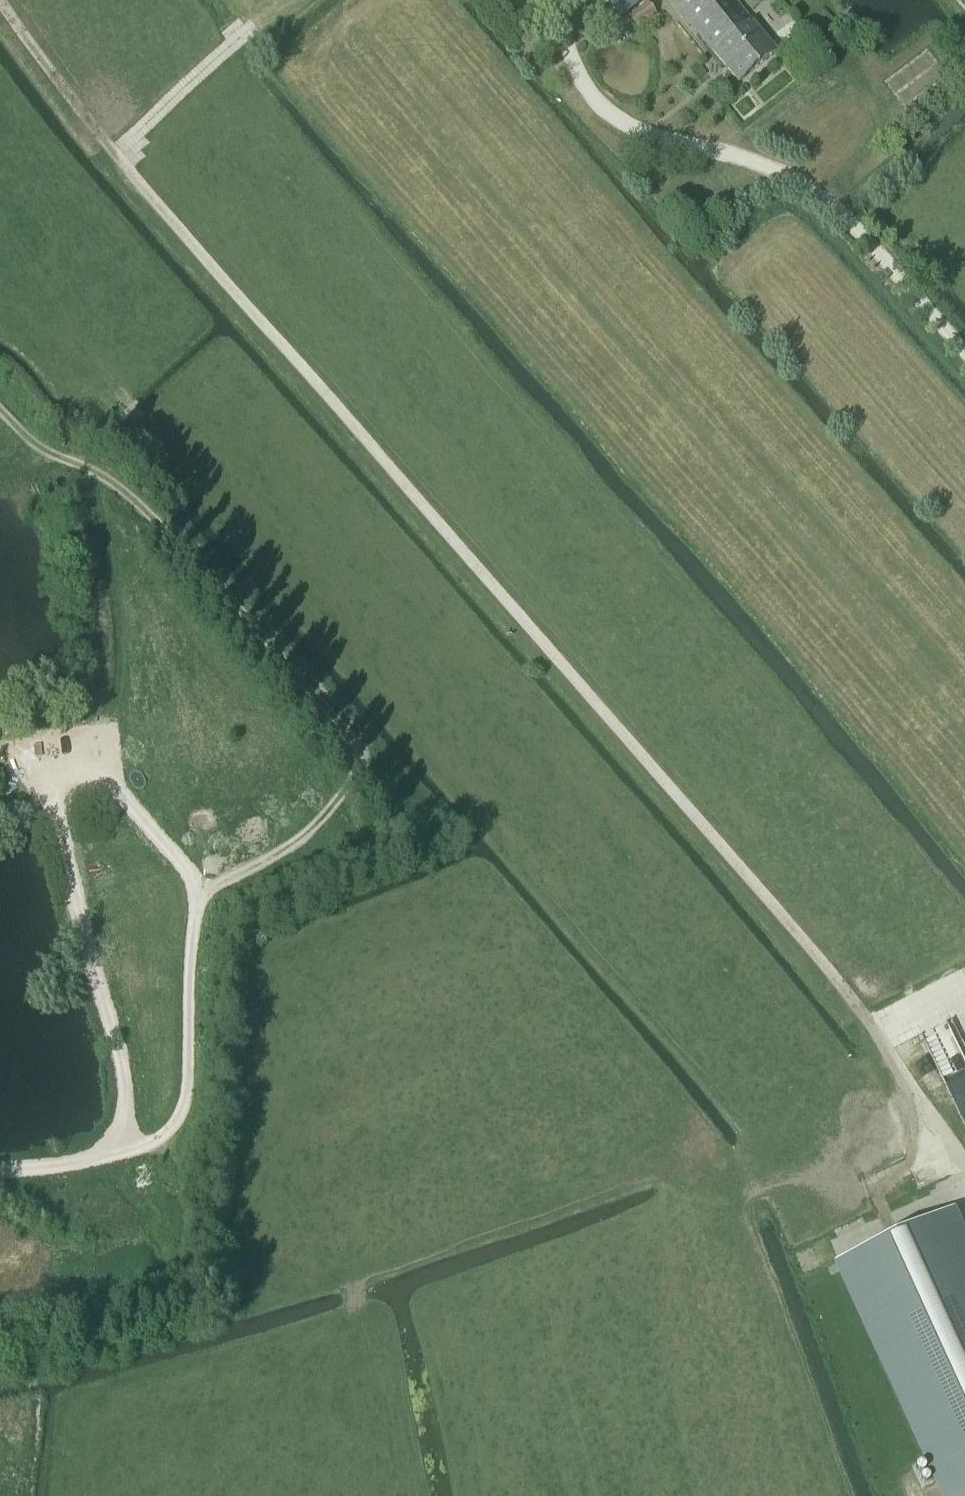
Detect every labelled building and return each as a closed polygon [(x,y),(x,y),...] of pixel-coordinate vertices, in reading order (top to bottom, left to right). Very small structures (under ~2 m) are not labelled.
[(643,0),(606,0),(622,18),(643,0)] [(750,20),(733,0),(673,0),(669,3),(710,53),(737,84),(777,52),(750,20)] [(637,31),(656,16),(644,3),(625,19),(637,31)] [(951,1212),(837,1264),(943,1495),(964,1495),(964,1244),(951,1212)]
